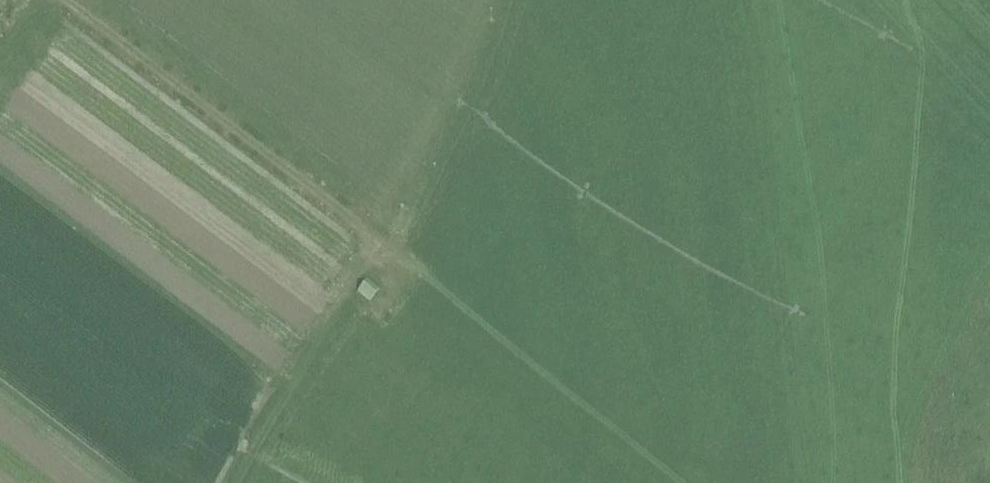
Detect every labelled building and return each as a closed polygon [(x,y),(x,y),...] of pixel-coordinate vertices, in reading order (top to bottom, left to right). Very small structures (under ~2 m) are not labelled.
[(379,288),(367,278),(357,290),(369,300),(379,288)]
